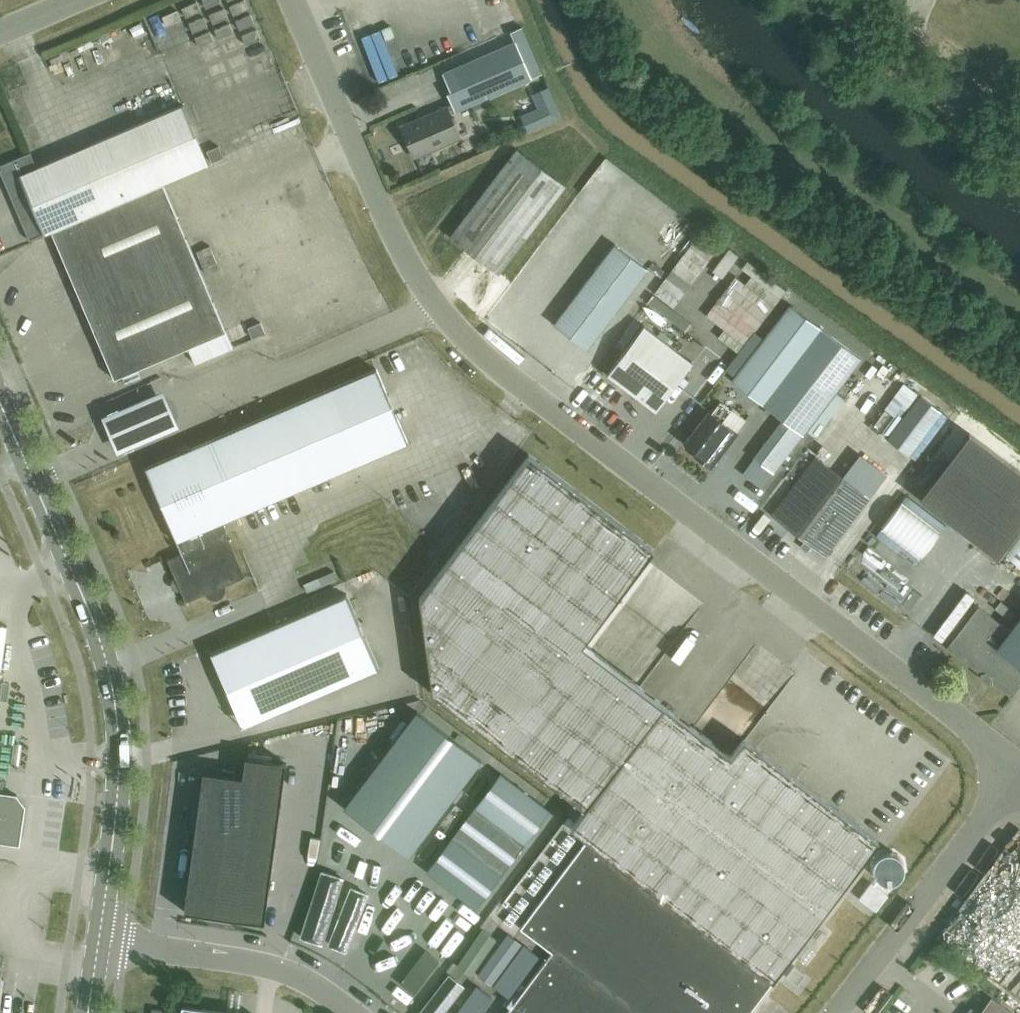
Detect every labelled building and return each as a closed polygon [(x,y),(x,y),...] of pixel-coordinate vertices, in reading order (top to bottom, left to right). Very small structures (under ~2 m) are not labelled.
[(531,79),(515,42),(442,73),(450,92),(446,93),(451,104),(401,126),(415,158),(460,138),(449,114),(531,79)] [(0,166),(0,171),(5,183),(6,185),(20,219),(23,226),(29,240),(51,231),(163,185),(208,164),(182,105),(92,144),(35,168),(29,154),(0,166)] [(564,186),(516,150),(450,236),(498,273),(564,186)] [(163,185),(51,231),(114,380),(190,345),(197,360),(234,343),(163,185)] [(733,251),(705,231),(672,277),(700,297),(733,251)] [(646,269),(614,245),(554,325),(586,349),(646,269)] [(754,264),(743,281),(766,297),(770,292),(783,301),(792,289),(754,264)] [(787,304),(730,379),(761,405),(819,328),(787,304)] [(268,323),(272,312),(250,305),(246,316),(268,323)] [(692,363),(643,326),(606,375),(655,412),(692,363)] [(860,358),(822,329),(763,405),(782,420),(753,458),(772,473),(860,358)] [(185,602),(204,594),(208,598),(213,599),(218,599),(222,595),(225,591),(224,585),(243,577),(220,523),(407,443),(375,369),(144,468),(181,553),(167,559),(185,602)] [(849,417),(880,440),(916,393),(886,370),(849,417)] [(162,384),(99,410),(111,441),(114,448),(178,422),(170,402),(162,384)] [(737,434),(734,432),(743,420),(731,410),(719,402),(710,413),(708,412),(684,443),(697,453),(694,456),(710,469),(737,434)] [(852,446),(844,461),(852,466),(861,451),(852,446)] [(528,455),(418,599),(431,692),(585,809),(570,828),(586,840),(520,928),(552,952),(505,1012),(748,1012),(878,842),(743,739),(730,756),(582,644),(654,550),(528,455)] [(826,555),(869,497),(815,456),(772,514),(826,555)] [(1005,554),(1019,565),(1019,534),(1005,554)] [(881,538),(876,545),(893,556),(898,549),(881,538)] [(378,669),(346,594),(208,653),(210,657),(262,719),(378,669)] [(1009,631),(978,607),(946,648),(980,674),(980,678),(986,683),(991,682),(1010,697),(1019,685),(1019,617),(1009,631)] [(423,717),(351,813),(415,861),(487,765),(423,717)] [(186,910),(266,921),(289,760),(248,754),(246,774),(206,769),(186,910)] [(500,773),(427,870),(476,908),(550,811),(500,773)] [(19,846),(25,807),(16,795),(0,792),(0,843),(19,846)] [(1009,848),(1019,857),(1019,834),(1009,848)] [(434,948),(410,980),(422,990),(446,958),(434,948)] [(991,998),(980,1012),(1010,1012),(991,998)]
